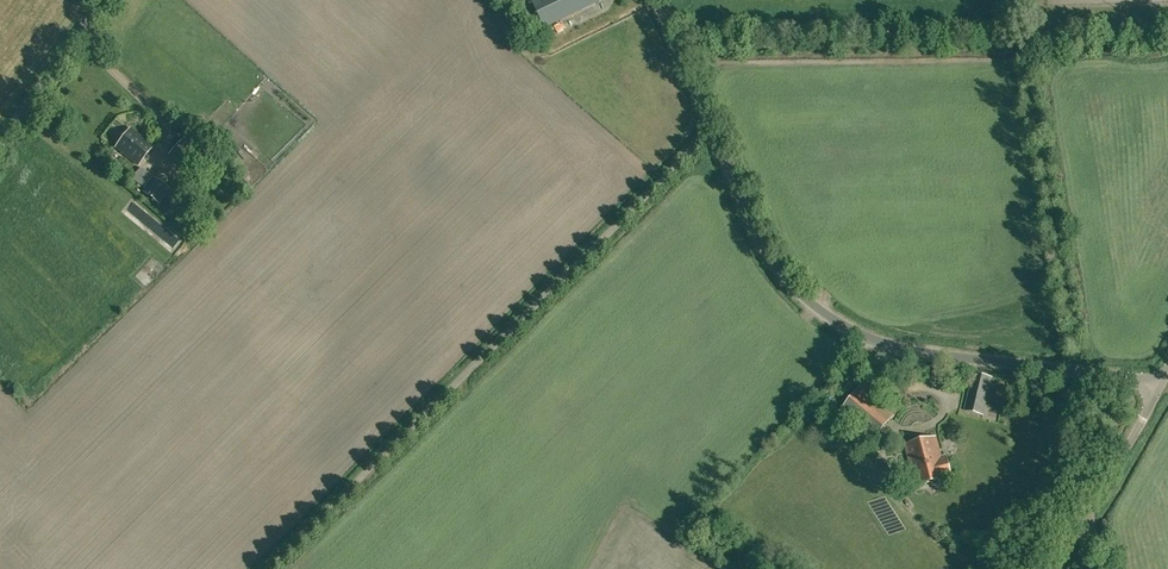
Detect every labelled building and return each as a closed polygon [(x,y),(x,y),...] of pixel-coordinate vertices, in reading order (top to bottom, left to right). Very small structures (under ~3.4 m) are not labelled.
[(545,27),(600,1),(599,0),(532,0),(545,27)] [(138,165),(153,146),(130,128),(116,147),(138,165)] [(187,172),(207,151),(188,134),(168,155),(187,172)] [(157,179),(146,193),(160,204),(171,190),(157,179)] [(177,252),(186,237),(150,217),(147,222),(157,227),(151,237),(177,252)] [(965,410),(983,414),(991,378),(974,374),(965,410)] [(893,416),(860,388),(838,414),(872,442),(893,416)] [(946,477),(951,475),(947,457),(941,459),(936,437),(905,444),(916,486),(947,478),(946,477)]
